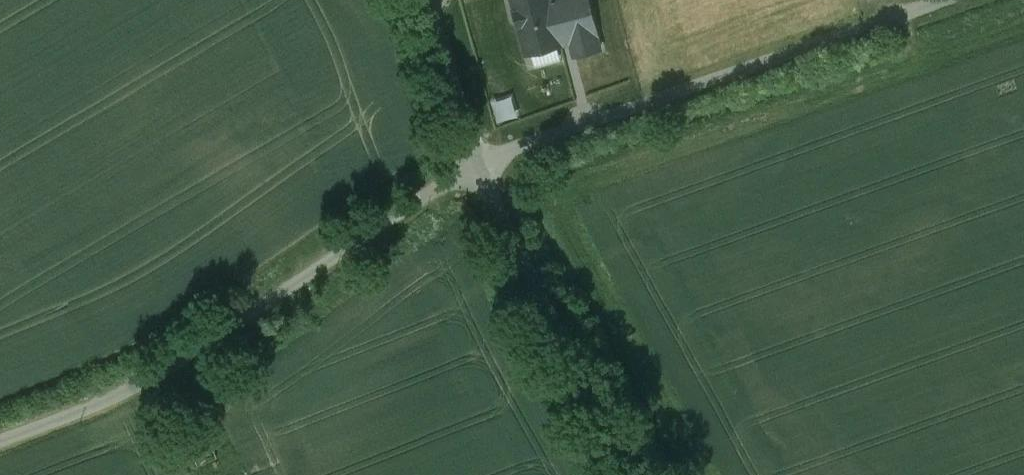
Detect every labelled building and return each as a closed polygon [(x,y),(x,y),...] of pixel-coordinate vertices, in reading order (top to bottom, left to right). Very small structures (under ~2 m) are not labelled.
[(517,3),(529,50),(528,50),(529,52),(563,43),(562,40),(553,6),(551,0),(529,0),(517,3)] [(588,0),(557,0),(558,5),(553,6),(562,40),(572,38),(576,54),(601,47),(588,0)] [(542,59),(569,55),(567,46),(540,50),(542,59)]
